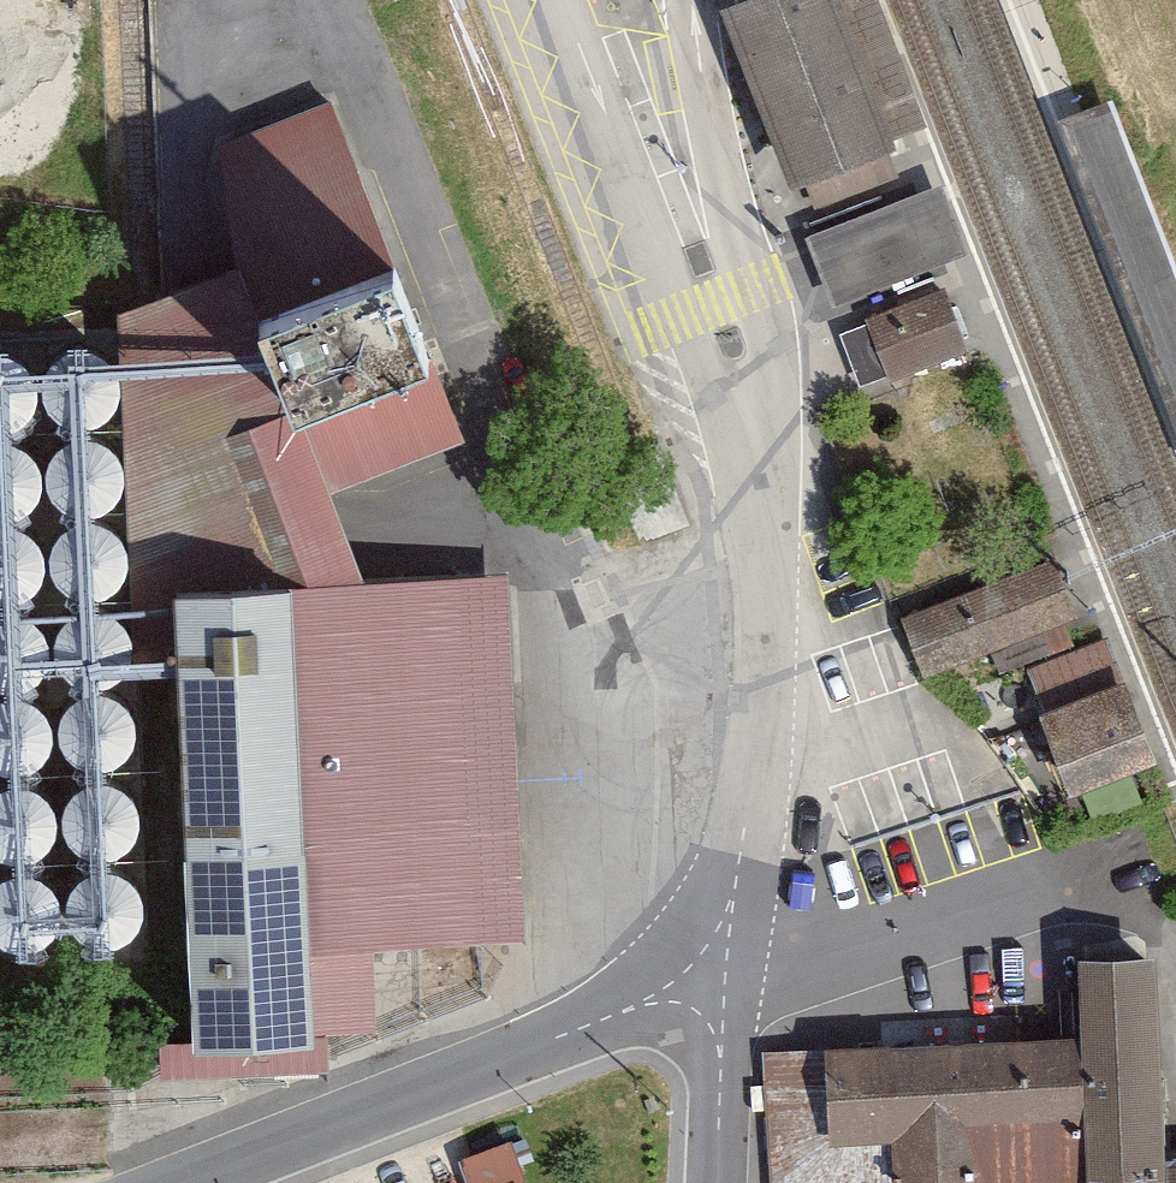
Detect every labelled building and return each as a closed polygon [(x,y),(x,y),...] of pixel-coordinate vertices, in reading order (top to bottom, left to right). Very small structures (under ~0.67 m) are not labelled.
[(723,4),(758,95),(792,186),(807,180),(888,149),(897,146),(893,135),(854,31),(842,0),(733,0),(723,4)] [(893,135),(924,123),(876,0),(842,0),(854,31),(893,135)] [(323,487),(457,438),(340,116),(205,165),(323,487)] [(819,213),(798,222),(816,271),(836,320),(939,281),(981,264),(942,163),(910,175),(897,146),(888,149),(807,180),(819,213)] [(874,314),(867,317),(869,323),(890,376),(891,380),(966,352),(942,288),(874,314)] [(126,390),(114,363),(87,353),(61,364),(50,391),(61,417),(88,428),(115,417),(126,390)] [(32,373),(7,362),(0,365),(0,431),(5,433),(31,423),(42,399),(32,373)] [(130,483),(119,456),(92,446),(66,456),(55,483),(66,509),(92,520),(119,509),(130,483)] [(657,446),(610,462),(639,543),(686,526),(657,446)] [(33,458),(7,448),(0,451),(0,517),(8,520),(34,509),(44,483),(33,458)] [(94,600),(120,590),(131,564),(120,539),(94,528),(69,539),(58,564),(69,590),(94,600)] [(38,542),(10,531),(0,535),(0,603),(10,608),(38,596),(49,569),(38,542)] [(1058,557),(898,619),(921,677),(993,650),(1002,672),(1072,645),(1063,623),(1081,616),(1058,557)] [(468,589),(184,602),(205,1050),(317,1045),(313,956),(484,949),(468,589)] [(102,687),(128,676),(138,650),(127,624),(101,614),(75,625),(65,651),(76,676),(102,687)] [(42,630),(16,620),(0,627),(0,684),(17,691),(42,681),(52,655),(42,630)] [(1039,713),(1069,790),(1155,756),(1108,638),(1091,645),(1029,669),(1045,711),(1039,713)] [(103,774),(129,763),(140,737),(129,711),(103,700),(77,711),(66,737),(77,763),(103,774)] [(45,762),(55,736),(44,712),(18,702),(0,710),(0,766),(20,773),(45,762)] [(108,859),(132,849),(143,824),(132,799),(107,789),(83,799),(72,824),(83,849),(108,859)] [(49,852),(60,826),(49,801),(24,790),(0,800),(0,853),(24,863),(49,852)] [(113,874),(88,883),(78,908),(87,932),(111,943),(136,934),(147,910),(138,885),(113,874)] [(53,940),(63,913),(51,887),(24,877),(0,888),(0,942),(27,952),(53,940)] [(1160,1164),(1152,967),(1084,968),(1085,1044),(1091,1182),(1175,1182),(1175,1164),(1160,1164)] [(1085,1044),(773,1058),(776,1182),(1069,1182),(1091,1182),(1085,1044)]
